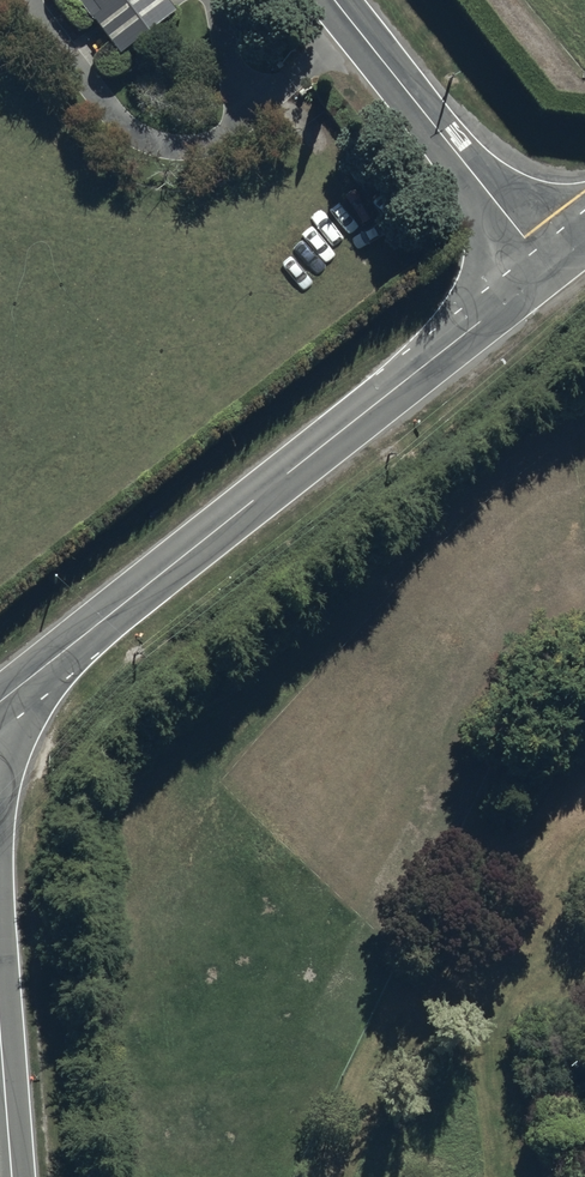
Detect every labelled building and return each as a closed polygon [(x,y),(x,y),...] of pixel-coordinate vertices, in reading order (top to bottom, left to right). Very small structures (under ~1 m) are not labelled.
[(104,12),(92,22),(123,61),(179,16),(167,0),(94,0),(104,12)]
